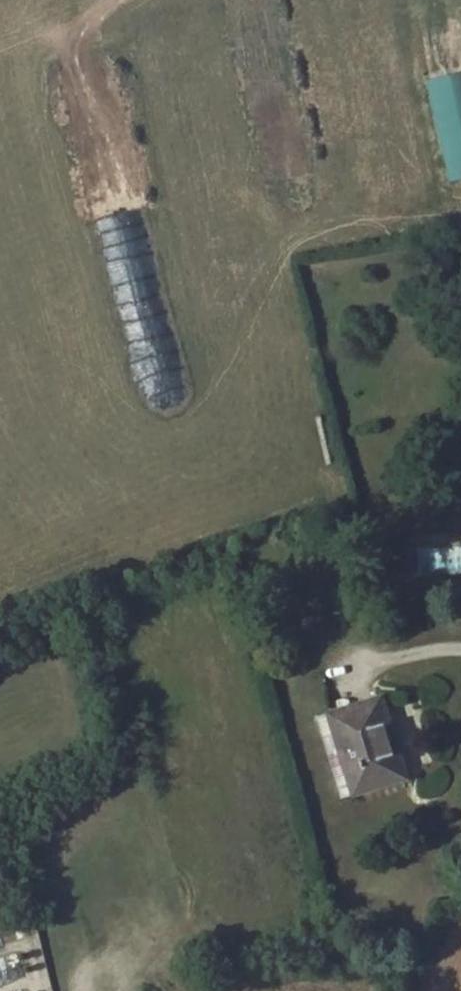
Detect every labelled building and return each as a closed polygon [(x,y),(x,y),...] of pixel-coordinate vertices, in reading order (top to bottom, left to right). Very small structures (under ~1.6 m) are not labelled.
[(430,78),(446,182),(460,180),(460,73),(430,78)] [(417,575),(460,574),(460,546),(416,547),(417,575)] [(395,776),(405,774),(381,690),(371,693),(395,776)] [(395,776),(371,693),(329,706),(351,788),(395,776)]
